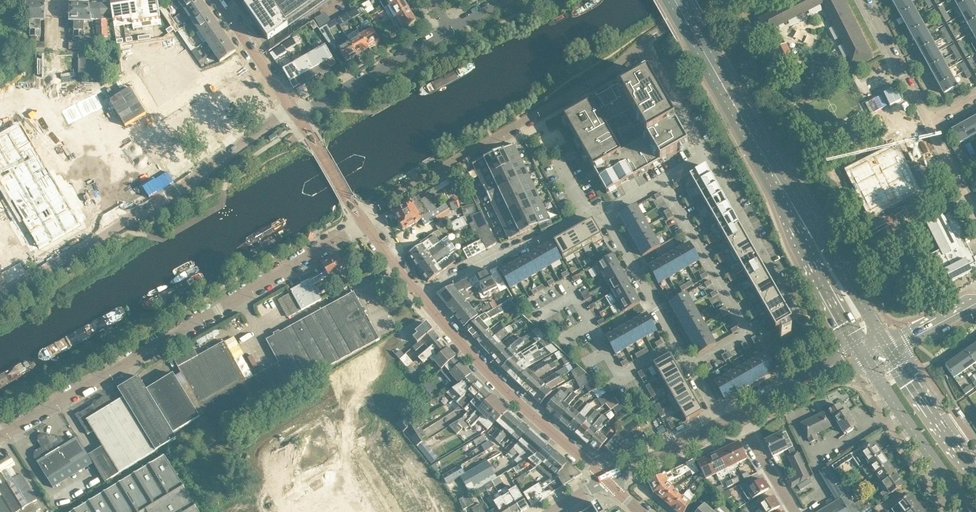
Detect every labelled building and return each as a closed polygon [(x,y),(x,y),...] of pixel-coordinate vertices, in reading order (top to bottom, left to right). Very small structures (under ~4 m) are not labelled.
[(148,1),(152,26),(161,25),(159,9),(158,0),(157,0),(148,1)] [(166,0),(158,0),(159,8),(165,7),(167,7),(166,0)] [(201,0),(178,0),(185,11),(201,0)] [(185,11),(192,21),(208,10),(201,0),(185,11)] [(277,35),(327,0),(254,0),(244,7),(268,41),(277,35)] [(338,14),(349,8),(344,0),(340,0),(332,5),(338,14)] [(400,0),(383,0),(383,1),(381,2),(385,8),(400,0)] [(385,8),(391,19),(409,9),(410,7),(408,3),(406,4),(404,0),(400,0),(385,8)] [(664,6),(664,5),(674,0),(667,0),(663,3),(662,3),(659,4),(656,6),(658,9),(661,7),(664,6)] [(854,66),(872,57),(871,55),(870,53),(843,0),(785,0),(779,3),(774,5),(772,7),(770,8),(772,12),(759,19),(765,33),(822,3),(854,66)] [(900,15),(913,8),(909,0),(906,0),(895,6),(900,15)] [(975,8),(971,0),(969,0),(957,6),(962,15),(975,8)] [(140,2),(139,2),(143,28),(152,26),(148,1),(140,3),(140,2)] [(370,1),(362,5),(365,10),(372,6),(370,1)] [(30,36),(36,36),(36,2),(26,2),(26,20),(30,20),(30,36)] [(36,2),(36,36),(40,36),(41,20),(45,20),(46,2),(36,2)] [(139,2),(130,3),(133,24),(133,29),(143,28),(139,2)] [(69,17),(69,21),(74,21),(74,37),(79,37),(80,3),(70,3),(70,8),(69,17)] [(80,3),(79,37),(84,37),(85,21),(92,21),(92,20),(89,3),(80,3)] [(99,3),(89,3),(92,20),(96,20),(97,37),(99,37),(99,33),(102,33),(102,20),(99,3)] [(111,3),(99,3),(102,20),(102,33),(99,33),(99,37),(108,37),(107,20),(113,20),(111,3)] [(121,3),(111,3),(113,20),(114,27),(124,26),(121,3)] [(130,3),(121,3),(124,26),(133,24),(130,3)] [(351,11),(348,13),(352,20),(360,15),(356,8),(351,11)] [(918,16),(913,8),(900,15),(905,24),(918,16)] [(975,19),(975,8),(962,15),(967,24),(975,19)] [(391,19),(395,26),(397,26),(400,30),(416,21),(409,9),(391,19)] [(192,21),(199,31),(215,20),(208,10),(192,21)] [(169,13),(164,16),(169,22),(173,19),(169,13)] [(348,13),(337,20),(340,25),(342,28),(349,24),(349,22),(352,20),(348,13)] [(905,24),(910,32),(923,25),(918,16),(905,24)] [(173,19),(169,22),(173,29),(177,26),(173,19)] [(975,30),(975,19),(967,24),(972,33),(975,30)] [(206,41),(222,30),(215,20),(199,31),(206,41)] [(362,25),(357,28),(358,30),(368,48),(380,42),(370,25),(367,20),(362,24),(362,25)] [(373,22),(376,28),(381,25),(378,20),(373,22)] [(742,29),(746,36),(748,39),(752,37),(756,34),(751,24),(746,26),(742,29)] [(320,29),(319,29),(331,46),(335,52),(339,49),(345,61),(357,55),(347,37),(336,43),(330,31),(327,25),(320,29)] [(910,32),(915,41),(928,34),(923,25),(910,32)] [(206,41),(213,51),(229,41),(222,30),(206,41)] [(358,30),(347,37),(357,55),(368,48),(358,30)] [(915,41),(920,50),(933,43),(928,34),(915,41)] [(188,38),(184,41),(185,43),(189,48),(193,45),(188,38)] [(290,40),(283,44),(287,51),(293,47),(297,45),(293,38),(290,40)] [(236,51),(229,41),(213,51),(220,62),(236,51)] [(920,50),(924,59),(938,51),(933,43),(920,50)] [(786,44),(775,49),(785,68),(795,63),(786,44)] [(282,45),(270,53),(275,60),(287,52),(282,45)] [(327,68),(336,63),(325,45),(315,51),(327,72),(329,71),(327,68)] [(195,48),(191,51),(195,57),(200,55),(195,48)] [(315,51),(304,57),(315,75),(323,70),(325,73),(327,72),(315,51)] [(924,59),(929,68),(943,60),(938,51),(924,59)] [(198,61),(201,66),(208,62),(205,57),(202,58),(198,61)] [(294,63),(306,84),(308,83),(306,80),(315,75),(304,57),(294,63)] [(44,60),(38,60),(38,69),(44,69),(44,77),(52,77),(53,59),(44,59),(44,60)] [(929,68),(934,76),(947,69),(943,60),(929,68)] [(294,63),(283,69),(294,88),(302,83),(304,85),(306,84),(294,63)] [(934,76),(939,85),(952,78),(947,69),(934,76)] [(234,71),(224,77),(236,96),(246,90),(234,71)] [(589,162),(593,169),(597,175),(601,182),(605,189),(606,192),(633,177),(634,177),(688,146),(658,94),(657,94),(644,71),(564,117),(582,149),(585,155),(589,162)] [(224,77),(214,83),(225,102),(236,96),(224,77)] [(952,78),(939,85),(944,94),(957,87),(952,78)] [(214,83),(204,89),(215,108),(225,102),(214,83)] [(1,182),(40,250),(82,225),(31,140),(20,121),(0,88),(0,182),(1,182)] [(89,89),(70,101),(76,111),(95,100),(89,89)] [(204,89),(193,95),(204,114),(215,108),(204,89)] [(193,95),(183,101),(194,120),(204,114),(193,95)] [(829,108),(823,111),(827,121),(852,110),(847,100),(842,103),(840,98),(827,104),(829,108)] [(95,100),(76,111),(82,121),(101,109),(95,100)] [(183,101),(173,107),(184,126),(194,120),(183,101)] [(173,107),(162,114),(174,132),(184,126),(173,107)] [(40,109),(30,115),(41,134),(51,128),(40,109)] [(101,109),(82,121),(88,131),(107,119),(101,109)] [(162,114),(151,120),(157,129),(158,128),(164,138),(174,132),(162,114)] [(30,115),(20,121),(31,140),(41,134),(30,115)] [(969,121),(960,126),(968,139),(975,134),(975,133),(969,121)] [(968,139),(960,126),(951,130),(954,136),(959,144),(968,139)] [(157,129),(147,135),(158,154),(169,147),(164,138),(158,128),(157,129)] [(270,134),(264,138),(267,144),(279,136),(276,130),(270,134)] [(147,135),(137,141),(148,160),(158,154),(147,135)] [(137,141),(127,147),(138,166),(148,160),(137,141)] [(514,144),(472,164),(508,240),(539,226),(541,231),(553,225),(550,220),(514,144)] [(127,147),(116,153),(127,172),(138,166),(127,147)] [(894,149),(850,172),(871,213),(915,191),(894,149)] [(116,153),(105,160),(116,179),(127,172),(116,153)] [(962,167),(963,171),(973,165),(975,164),(975,159),(971,161),(971,162),(962,167)] [(706,166),(689,176),(695,185),(711,176),(706,166)] [(716,185),(711,176),(695,185),(700,195),(716,185)] [(473,188),(468,179),(465,181),(469,190),(473,188)] [(722,195),(716,185),(700,195),(706,204),(722,195)] [(480,203),(476,194),(472,196),(476,205),(480,203)] [(706,204),(703,205),(709,215),(711,214),(711,213),(727,204),(722,195),(706,204)] [(429,214),(419,196),(392,212),(393,213),(392,215),(394,218),(396,218),(397,220),(398,219),(400,221),(398,222),(403,230),(421,220),(425,226),(433,221),(432,219),(449,209),(446,204),(429,214)] [(733,214),(727,204),(711,213),(711,214),(716,223),(733,214)] [(873,217),(880,232),(908,221),(901,205),(873,217)] [(620,215),(625,225),(642,216),(636,206),(620,215)] [(966,243),(970,241),(966,234),(963,235),(957,220),(958,219),(954,211),(946,215),(947,217),(944,218),(941,211),(925,219),(940,250),(927,256),(940,280),(948,276),(951,282),(971,271),(970,270),(975,267),(975,257),(974,258),(966,243)] [(481,212),(480,213),(479,214),(472,215),(475,221),(483,217),(481,212)] [(738,223),(733,214),(716,223),(722,232),(738,223)] [(642,216),(625,225),(631,236),(648,226),(642,216)] [(462,217),(457,221),(462,228),(467,225),(462,217)] [(483,217),(475,221),(479,229),(487,225),(483,217)] [(592,219),(582,225),(592,243),(593,245),(604,239),(592,219)] [(727,242),(743,233),(738,223),(722,232),(727,242)] [(487,248),(496,243),(492,234),(487,225),(479,229),(484,238),(482,239),(487,248)] [(592,243),(582,225),(573,230),(583,248),(592,243)] [(631,236),(637,246),(654,236),(648,226),(631,236)] [(583,248),(573,230),(563,236),(574,254),(583,248)] [(314,238),(311,233),(305,236),(308,241),(314,238)] [(749,242),(743,233),(727,242),(732,251),(733,251),(749,242)] [(434,235),(408,254),(413,261),(439,242),(434,235)] [(574,254),(563,236),(554,241),(564,259),(574,254)] [(655,248),(659,246),(654,236),(637,246),(643,256),(655,248)] [(439,242),(413,261),(418,268),(445,248),(452,245),(446,237),(439,242)] [(912,240),(917,251),(923,248),(918,237),(912,240)] [(482,239),(480,241),(478,242),(482,251),(487,248),(482,239)] [(463,249),(468,259),(482,251),(478,242),(463,249)] [(732,251),(730,252),(736,262),(738,261),(754,251),(749,242),(733,251),(732,251)] [(551,243),(541,248),(550,265),(561,259),(551,243)] [(679,249),(689,266),(699,260),(689,244),(679,249)] [(445,248),(418,268),(423,274),(446,258),(456,250),(452,245),(445,248)] [(541,248),(531,254),(540,271),(550,265),(541,248)] [(689,266),(679,249),(669,255),(679,272),(689,266)] [(743,270),(759,261),(754,251),(738,261),(743,270)] [(540,271),(531,254),(521,260),(530,277),(540,271)] [(330,259),(329,258),(322,262),(327,271),(309,281),(308,279),(300,282),(301,284),(290,290),(292,292),(302,310),(322,299),(321,299),(317,301),(311,286),(329,275),(332,281),(341,276),(338,272),(344,268),(337,255),(330,259)] [(612,255),(592,266),(598,277),(600,276),(600,275),(618,264),(612,255)] [(669,255),(659,261),(669,278),(679,272),(669,255)] [(423,274),(428,282),(455,262),(451,257),(447,259),(446,258),(423,274)] [(521,260),(511,266),(520,282),(530,277),(521,260)] [(649,267),(658,283),(669,278),(659,261),(649,267)] [(765,270),(759,261),(743,270),(748,279),(765,270)] [(606,285),(608,284),(607,283),(623,274),(618,264),(600,275),(600,276),(606,285)] [(520,282),(511,266),(501,271),(510,288),(520,282)] [(496,267),(489,271),(495,284),(502,280),(496,267)] [(488,269),(475,276),(484,295),(497,288),(495,284),(489,271),(488,269)] [(748,279),(754,289),(770,279),(765,270),(748,279)] [(629,284),(623,274),(607,283),(608,284),(613,292),(613,293),(629,284)] [(469,280),(469,279),(453,287),(453,286),(438,294),(455,315),(471,307),(465,300),(470,298),(466,291),(472,288),(468,280),(469,280)] [(754,289),(759,298),(775,289),(770,279),(754,289)] [(613,292),(604,297),(609,306),(614,304),(616,303),(616,304),(634,293),(629,284),(613,293),(613,292)] [(781,298),(775,289),(759,298),(765,307),(781,298)] [(186,383),(205,416),(219,441),(281,402),(277,396),(380,340),(354,292),(266,340),(278,363),(246,381),(224,341),(198,356),(192,346),(172,357),(186,382),(186,383)] [(614,304),(620,314),(624,312),(640,303),(634,293),(616,304),(616,303),(614,304)] [(675,313),(692,304),(686,294),(670,303),(675,313)] [(765,307),(770,317),(786,308),(781,298),(765,307)] [(510,300),(500,306),(503,312),(514,306),(510,300)] [(471,307),(455,315),(464,327),(478,316),(476,314),(487,308),(490,312),(493,310),(490,305),(489,303),(484,303),(472,309),(471,307)] [(675,313),(681,323),(698,314),(692,304),(675,313)] [(466,329),(477,341),(490,330),(483,323),(503,312),(500,306),(498,307),(493,310),(490,312),(478,318),(466,329)] [(786,308),(770,317),(776,327),(792,318),(786,308)] [(43,349),(38,361),(50,362),(124,318),(126,311),(117,309),(43,349)] [(646,314),(636,320),(646,337),(656,331),(646,314)] [(687,333),(704,324),(698,314),(681,323),(687,333)] [(646,337),(636,320),(626,326),(636,343),(646,337)] [(418,344),(433,331),(426,323),(411,336),(417,343),(418,344)] [(490,330),(477,341),(483,348),(505,329),(501,324),(491,332),(490,330)] [(687,333),(693,343),(709,334),(704,324),(687,333)] [(505,329),(483,348),(489,354),(502,343),(500,341),(513,329),(510,326),(505,329)] [(626,326),(616,332),(626,348),(636,343),(626,326)] [(536,328),(533,331),(540,340),(545,338),(546,337),(536,328)] [(417,343),(413,348),(416,351),(425,344),(429,349),(441,340),(433,331),(418,344),(417,343)] [(789,331),(779,336),(781,340),(791,335),(789,331)] [(626,348),(616,332),(606,337),(616,354),(626,348)] [(715,344),(709,334),(693,343),(698,353),(715,344)] [(502,343),(489,354),(496,361),(517,342),(514,339),(513,338),(504,346),(502,343)] [(540,340),(539,341),(545,347),(552,344),(545,338),(540,340)] [(517,342),(496,361),(502,368),(515,357),(518,354),(515,351),(525,343),(521,339),(517,342)] [(437,358),(448,348),(441,340),(429,349),(419,358),(424,363),(434,354),(437,358),(434,360),(435,360),(437,358)] [(552,344),(545,347),(551,353),(557,349),(552,344)] [(966,351),(974,363),(975,362),(975,344),(966,351)] [(515,357),(502,368),(508,374),(520,362),(531,355),(539,350),(536,346),(522,354),(521,352),(518,354),(515,357)] [(442,369),(456,357),(448,348),(437,358),(435,360),(442,369)] [(561,350),(555,353),(558,359),(561,358),(566,355),(561,350)] [(966,351),(956,359),(964,371),(974,363),(966,351)] [(406,354),(400,359),(407,367),(411,364),(413,362),(406,354)] [(755,359),(765,376),(775,370),(765,354),(755,359)] [(520,362),(508,374),(514,380),(515,381),(527,369),(526,368),(531,365),(529,362),(533,359),(531,355),(520,362)] [(566,355),(561,358),(565,365),(572,360),(566,355)] [(675,364),(669,355),(651,365),(657,375),(659,374),(659,373),(675,364)] [(442,369),(439,372),(447,380),(463,366),(456,357),(442,369)] [(765,376),(755,359),(745,365),(755,382),(765,376)] [(954,378),(964,371),(956,359),(945,366),(954,378)] [(32,365),(24,361),(0,375),(0,390),(28,374),(32,365)] [(527,369),(515,381),(522,387),(534,374),(548,365),(544,361),(529,371),(527,369)] [(534,374),(522,387),(528,393),(540,381),(537,378),(557,367),(554,362),(548,365),(534,374)] [(407,367),(407,368),(415,377),(419,374),(411,364),(407,367)] [(664,383),(680,374),(675,364),(659,373),(659,374),(664,383)] [(745,365),(735,371),(745,388),(755,382),(745,365)] [(460,384),(471,374),(463,366),(447,380),(450,384),(446,387),(449,391),(459,385),(460,384)] [(540,381),(528,393),(534,399),(546,385),(562,376),(569,372),(566,366),(541,381),(540,381)] [(579,367),(571,371),(575,379),(585,373),(579,367)] [(354,376),(349,379),(354,387),(369,378),(364,370),(355,375),(355,374),(353,375),(354,376)] [(735,371),(725,377),(734,393),(745,388),(735,371)] [(585,373),(575,379),(580,388),(584,385),(593,380),(585,373)] [(118,389),(123,398),(155,451),(176,438),(174,435),(199,420),(205,416),(186,383),(181,386),(173,374),(147,390),(138,376),(118,389)] [(449,391),(446,392),(454,400),(457,403),(474,387),(473,387),(476,384),(476,385),(479,382),(471,374),(460,384),(459,385),(449,391)] [(664,383),(662,384),(668,394),(670,393),(670,392),(686,383),(680,374),(664,383)] [(546,385),(534,399),(541,404),(552,391),(550,390),(565,381),(562,376),(546,385)] [(724,399),(734,393),(725,377),(715,382),(724,399)] [(369,378),(354,387),(358,395),(374,385),(369,378)] [(593,380),(584,385),(589,393),(592,391),(600,386),(593,380)] [(457,409),(454,411),(464,410),(469,405),(486,389),(479,382),(476,385),(476,384),(473,387),(474,387),(457,403),(460,406),(457,409)] [(675,402),(691,393),(686,383),(670,392),(670,393),(675,401),(675,402)] [(374,385),(358,395),(363,403),(379,393),(374,385)] [(973,389),(973,388),(971,385),(963,390),(965,394),(973,389)] [(600,386),(592,391),(598,398),(606,392),(600,386)] [(556,395),(545,408),(553,415),(572,393),(573,392),(569,388),(560,399),(556,395)] [(467,413),(464,417),(471,417),(487,400),(490,397),(490,398),(493,396),(486,389),(469,405),(464,410),(467,413)] [(572,393),(553,415),(561,422),(572,408),(569,405),(577,395),(573,392),(572,393)] [(379,393),(363,403),(368,410),(384,401),(379,393)] [(697,402),(691,393),(675,402),(675,401),(670,404),(676,414),(680,411),(681,412),(697,402)] [(497,422),(508,411),(493,396),(490,398),(490,397),(487,400),(471,417),(464,417),(449,427),(457,435),(464,428),(466,429),(470,425),(472,427),(478,420),(487,430),(496,421),(497,422)] [(103,447),(89,455),(88,456),(93,463),(104,482),(155,451),(123,398),(113,404),(110,400),(110,401),(108,398),(105,397),(101,399),(96,401),(98,403),(93,406),(93,405),(77,415),(78,417),(77,417),(88,434),(94,430),(103,447)] [(611,401),(611,400),(605,404),(611,410),(612,409),(619,404),(615,398),(611,401)] [(384,401),(368,410),(373,418),(388,409),(384,401)] [(572,408),(561,422),(568,428),(588,405),(584,401),(575,411),(572,408)] [(697,402),(681,412),(686,421),(695,416),(702,412),(697,402)] [(619,404),(612,409),(617,415),(624,410),(619,404)] [(588,405),(568,428),(575,434),(587,421),(584,418),(592,408),(588,405)] [(824,413),(801,424),(810,442),(817,439),(814,434),(831,426),(837,422),(839,426),(843,434),(848,430),(850,429),(851,430),(853,429),(852,427),(857,425),(847,410),(844,412),(839,405),(829,412),(829,413),(825,415),(824,413)] [(388,409),(373,418),(378,426),(393,417),(388,409)] [(629,417),(624,410),(617,415),(614,417),(620,424),(629,417)] [(492,436),(495,440),(516,417),(508,411),(497,422),(501,426),(492,436)] [(587,421),(575,434),(581,439),(599,418),(602,416),(596,411),(587,421)] [(283,441),(259,455),(280,490),(304,476),(301,472),(318,462),(320,466),(347,449),(326,415),(295,433),(296,435),(283,442),(283,441)] [(409,415),(398,422),(404,432),(406,430),(415,424),(409,415)] [(599,418),(581,439),(588,444),(598,432),(602,428),(600,427),(606,418),(602,415),(602,416),(599,418)] [(512,435),(523,424),(516,417),(495,440),(500,444),(509,433),(512,435)] [(639,426),(633,417),(617,430),(616,435),(605,447),(616,457),(638,447),(637,447),(644,444),(649,442),(644,433),(632,438),(629,432),(639,426)] [(415,424),(406,430),(406,431),(411,438),(412,438),(423,431),(417,423),(415,424)] [(506,449),(509,452),(530,430),(523,424),(512,435),(515,438),(506,449)] [(598,432),(588,444),(597,451),(604,445),(608,440),(607,440),(615,430),(610,427),(603,436),(598,432)] [(542,451),(547,445),(530,430),(509,452),(510,453),(508,455),(512,458),(517,452),(520,455),(515,461),(520,465),(542,451)] [(369,431),(361,437),(369,451),(369,452),(385,442),(378,431),(371,435),(369,431)] [(423,431),(412,438),(417,446),(426,441),(428,439),(423,431)] [(785,432),(765,441),(773,457),(792,447),(785,432)] [(34,451),(33,456),(47,480),(88,456),(89,455),(77,437),(66,444),(63,438),(59,437),(57,438),(55,436),(51,435),(49,436),(47,434),(43,433),(38,436),(37,440),(41,447),(34,451)] [(484,435),(474,441),(477,446),(487,440),(484,435)] [(426,441),(417,446),(431,463),(440,458),(426,441)] [(385,442),(369,452),(369,453),(370,452),(376,463),(392,453),(385,442)] [(738,442),(728,447),(736,464),(747,459),(739,442),(738,442)] [(861,468),(881,454),(880,453),(882,452),(878,447),(877,448),(874,444),(870,446),(862,452),(859,448),(844,459),(847,462),(853,458),(861,468)] [(543,465),(554,452),(547,445),(542,451),(520,465),(513,468),(516,473),(532,464),(534,468),(542,463),(543,465)] [(738,466),(736,464),(728,447),(727,445),(720,449),(721,450),(718,452),(728,473),(729,474),(732,472),(735,468),(738,466)] [(718,478),(728,473),(718,452),(715,453),(714,451),(707,455),(707,457),(708,457),(716,474),(718,478)] [(797,453),(788,457),(797,476),(787,482),(791,488),(809,478),(803,465),(807,463),(802,451),(798,454),(797,453)] [(550,470),(561,457),(554,452),(543,465),(542,463),(534,468),(534,469),(538,467),(545,473),(549,470),(550,470)] [(392,453),(376,463),(383,473),(382,474),(383,474),(399,464),(392,453)] [(876,473),(888,465),(881,454),(861,468),(868,478),(876,473)] [(705,479),(716,474),(708,457),(707,457),(707,455),(699,459),(700,460),(697,462),(702,472),(703,474),(705,479)] [(71,511),(199,511),(164,456),(71,511)] [(34,502),(37,500),(21,474),(17,476),(12,467),(15,464),(10,457),(0,463),(0,482),(2,486),(0,487),(0,490),(13,511),(17,511),(18,511),(40,511),(39,510),(41,509),(37,503),(35,504),(34,502)] [(555,476),(567,462),(561,457),(550,470),(549,470),(545,473),(551,478),(555,476)] [(693,460),(648,482),(654,493),(667,483),(669,481),(690,471),(692,475),(699,472),(693,460)] [(467,473),(460,476),(470,493),(476,490),(483,486),(491,481),(497,477),(488,461),(467,473)] [(524,493),(531,506),(578,477),(581,475),(577,471),(567,462),(555,476),(551,478),(541,485),(540,484),(524,493)] [(839,462),(832,467),(835,471),(842,466),(839,462)] [(440,469),(435,463),(431,466),(436,471),(440,469)] [(399,464),(383,474),(383,475),(384,474),(390,485),(393,484),(393,483),(405,476),(405,475),(399,464)] [(444,476),(441,477),(445,485),(460,476),(467,473),(462,465),(444,476)] [(840,483),(829,465),(818,472),(819,472),(820,472),(837,500),(840,498),(849,511),(859,511),(852,500),(851,500),(847,493),(840,483)] [(881,485),(883,483),(896,475),(888,465),(876,473),(880,479),(878,480),(881,485)] [(331,480),(339,493),(336,494),(336,495),(339,493),(346,505),(351,511),(381,511),(353,466),(348,469),(347,467),(339,472),(340,474),(331,480)] [(530,471),(516,479),(518,483),(525,479),(525,477),(531,473),(530,471)] [(405,476),(393,483),(393,484),(398,493),(416,483),(409,472),(405,475),(405,476)] [(896,475),(883,483),(887,489),(880,494),(884,498),(903,485),(900,481),(901,480),(897,474),(896,475)] [(704,478),(701,475),(696,481),(700,485),(704,478)] [(500,476),(497,477),(491,481),(495,487),(503,482),(500,476)] [(749,501),(760,495),(769,489),(762,479),(761,480),(753,485),(750,480),(739,485),(749,501)] [(491,481),(483,486),(487,491),(495,487),(491,481)] [(667,483),(654,493),(663,501),(674,488),(671,485),(672,484),(669,481),(667,483)] [(416,483),(398,493),(398,494),(399,494),(405,503),(422,492),(416,483)] [(674,488),(663,501),(672,508),(683,496),(679,492),(683,488),(679,485),(674,488)] [(721,494),(725,492),(723,489),(721,485),(715,488),(721,494)] [(483,486),(476,490),(479,496),(487,491),(483,486)] [(520,511),(521,511),(528,507),(516,488),(510,492),(507,487),(505,488),(520,511)] [(498,493),(499,494),(510,511),(520,511),(505,488),(498,493)] [(851,500),(852,500),(856,497),(852,490),(847,493),(851,500)] [(676,511),(685,511),(694,496),(687,491),(683,496),(672,508),(676,511)] [(405,503),(410,511),(411,511),(428,502),(422,492),(405,503)] [(468,494),(459,499),(463,510),(474,504),(468,494)] [(491,499),(499,511),(510,511),(499,494),(491,499)] [(910,495),(892,509),(894,511),(908,511),(917,505),(918,504),(914,498),(913,499),(910,495)] [(771,511),(780,507),(775,499),(773,496),(772,497),(764,502),(761,497),(751,504),(754,509),(758,507),(761,511),(771,511)] [(9,511),(0,497),(0,511),(9,511)] [(491,511),(499,511),(491,499),(490,498),(487,499),(494,510),(491,511)] [(849,511),(840,498),(837,500),(818,511),(849,511)] [(411,511),(433,511),(428,502),(411,511)] [(480,503),(475,506),(479,511),(486,511),(480,503)] [(590,508),(583,511),(602,511),(597,503),(590,508)] [(697,511),(729,511),(730,511),(720,503),(713,511),(705,504),(697,511)]
